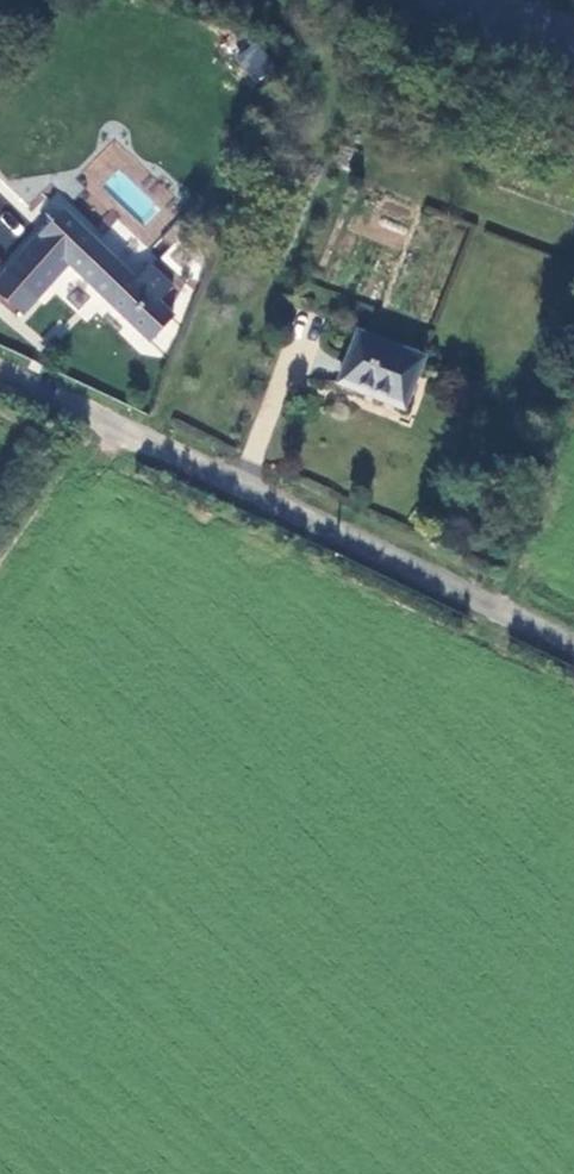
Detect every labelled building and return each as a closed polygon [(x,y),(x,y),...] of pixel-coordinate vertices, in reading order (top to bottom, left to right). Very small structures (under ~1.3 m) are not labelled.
[(255,85),(277,68),(256,42),(235,58),(255,85)] [(79,233),(63,217),(48,233),(64,248),(79,233)] [(68,263),(74,257),(64,248),(48,233),(0,283),(0,293),(21,313),(68,263)] [(91,285),(151,340),(171,320),(156,306),(133,284),(98,250),(86,262),(101,275),(91,285)] [(76,272),(91,285),(101,275),(86,262),(76,272)] [(147,269),(133,284),(156,306),(170,291),(147,269)] [(402,405),(419,364),(356,337),(340,378),(402,405)]
